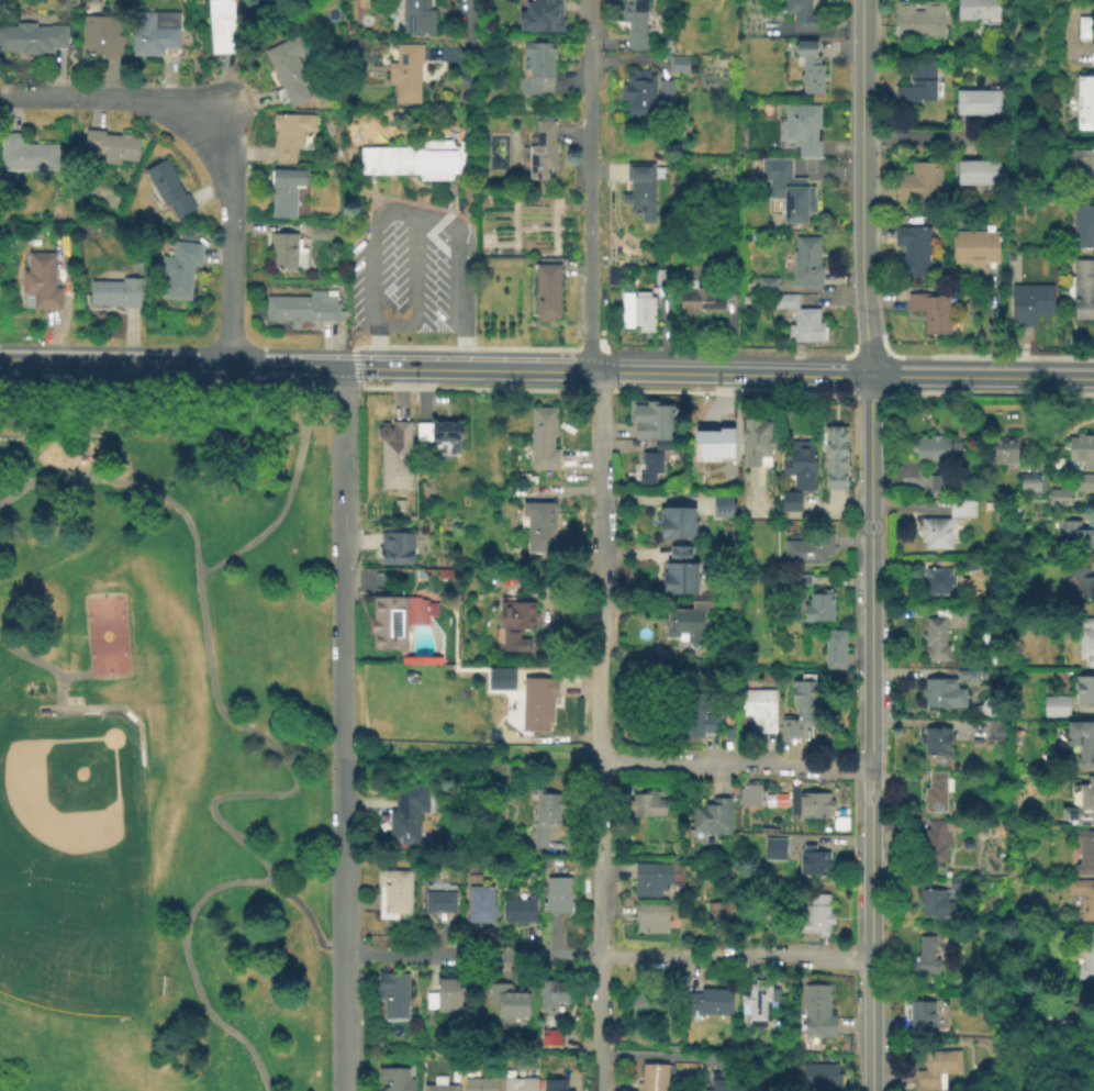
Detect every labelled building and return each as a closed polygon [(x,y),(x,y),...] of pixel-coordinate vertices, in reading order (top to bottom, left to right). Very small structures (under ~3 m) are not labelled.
[(210,56),(204,0),(232,0),(237,54),(210,56)] [(401,36),(401,0),(428,0),(427,11),(434,11),(434,36),(401,36)] [(527,3),(527,0),(559,0),(559,21),(562,21),(561,34),(515,34),(515,14),(523,14),(523,3),(527,3)] [(622,24),(621,0),(646,0),(648,52),(628,53),(627,24),(622,24)] [(781,18),(781,0),(808,0),(808,15),(818,15),(818,33),(792,33),(792,18),(781,18)] [(957,23),(957,0),(999,0),(998,32),(985,32),(985,23),(957,23)] [(893,40),(894,3),(913,3),(913,13),(922,13),(923,2),(946,3),(946,41),(893,40)] [(121,56),(80,55),(81,8),(93,9),(93,18),(122,19),(121,56)] [(176,52),(149,51),(149,58),(131,58),(132,13),(177,14),(176,52)] [(1090,40),(1078,40),(1078,19),(1091,19),(1090,40)] [(49,56),(0,54),(0,28),(14,29),(14,23),(34,24),(34,30),(48,30),(48,25),(66,26),(66,49),(49,49),(49,56)] [(290,110),(264,53),(299,35),(308,54),(297,59),(308,84),(303,86),(310,101),(290,110)] [(823,97),(801,96),(802,59),(795,58),(795,42),(816,43),(815,58),(819,59),(818,66),(823,66),(823,97)] [(517,99),(517,80),(522,79),(521,67),(527,66),(526,43),(554,43),(554,81),(536,81),(537,99),(517,99)] [(418,107),(394,107),(393,87),(387,87),(386,65),(394,65),(394,46),(422,46),(423,66),(417,66),(418,107)] [(688,74),(670,74),(670,57),(688,57),(688,74)] [(934,104),(893,104),(893,88),(908,88),(909,63),(935,64),(934,104)] [(626,118),(626,104),(618,104),(618,86),(626,86),(626,77),(632,77),(632,70),(647,70),(647,76),(654,76),(654,118),(626,118)] [(1076,78),(1093,78),(1093,133),(1076,132),(1076,78)] [(657,82),(672,82),(672,104),(658,104),(657,82)] [(1000,118),(956,118),(956,93),(1000,92),(1000,118)] [(797,159),(799,143),(783,143),(783,105),(819,107),(819,131),(815,131),(815,141),(820,141),(819,159),(797,159)] [(275,165),(276,132),(271,132),(271,115),(315,115),(315,133),(302,133),(302,149),(294,149),(294,165),(275,165)] [(547,182),(526,182),(526,171),(521,171),(521,148),(535,148),(534,122),(555,122),(555,171),(547,171),(547,182)] [(137,164),(120,162),(119,167),(96,164),(97,154),(81,152),(85,130),(103,132),(103,137),(119,140),(120,133),(132,134),(131,140),(139,141),(137,164)] [(57,174),(0,173),(0,134),(21,134),(21,146),(57,146),(57,174)] [(358,176),(358,149),(415,148),(415,141),(451,141),(451,147),(456,147),(456,142),(465,142),(465,175),(453,175),(453,181),(426,182),(426,191),(415,192),(415,188),(411,188),(411,183),(403,183),(403,176),(371,176),(358,176)] [(1065,152),(1093,152),(1093,193),(1078,193),(1078,172),(1065,172),(1065,152)] [(176,221),(168,207),(163,209),(143,172),(163,162),(182,197),(187,194),(194,210),(176,221)] [(654,224),(640,224),(640,214),(629,214),(629,207),(619,207),(619,196),(629,196),(629,183),(625,183),(625,164),(654,164),(654,224)] [(894,205),(894,176),(911,176),(911,164),(942,164),(942,204),(894,205)] [(957,188),(957,164),(1000,164),(1000,188),(957,188)] [(805,224),(782,224),(782,200),(775,200),(775,183),(759,183),(759,169),(791,169),(791,179),(805,179),(805,188),(807,188),(807,200),(816,200),(815,214),(806,214),(805,224)] [(294,220),(270,220),(271,170),(304,171),(304,193),(294,193),(294,220)] [(1071,209),(1093,209),(1093,234),(1093,251),(1071,251),(1071,209)] [(310,241),(310,227),(327,229),(327,242),(310,241)] [(894,279),(894,257),(904,257),(904,248),(892,248),(892,227),(929,227),(929,279),(894,279)] [(998,264),(982,264),(982,269),(969,269),(969,264),(953,264),(953,233),(1000,233),(998,264)] [(270,272),(270,234),(295,234),(295,274),(270,272)] [(820,288),(792,288),(792,252),(794,252),(794,238),(817,238),(817,268),(820,268),(820,288)] [(189,302),(161,300),(163,281),(157,281),(158,256),(170,257),(171,243),(201,245),(200,268),(191,267),(189,302)] [(60,312),(32,312),(32,296),(21,296),(21,272),(27,272),(27,254),(33,254),(33,247),(47,247),(47,254),(54,254),(54,289),(60,289),(60,312)] [(1092,278),(1093,279),(1093,323),(1073,322),(1073,301),(1065,301),(1067,279),(1073,279),(1073,261),(1092,263),(1092,278)] [(559,320),(535,321),(534,266),(558,265),(559,320)] [(670,285),(659,286),(657,270),(669,269),(670,285)] [(138,310),(89,309),(89,283),(121,283),(121,277),(138,277),(138,310)] [(775,279),(774,293),(757,293),(757,278),(775,279)] [(678,335),(678,296),(695,296),(695,288),(712,288),(712,293),(726,294),(726,314),(697,314),(697,335),(678,335)] [(1011,329),(1012,288),(1053,288),(1052,316),(1034,316),(1034,329),(1011,329)] [(343,322),(299,323),(299,330),(289,330),(289,322),(264,322),(264,298),(309,297),(309,290),(325,290),(325,297),(333,297),(333,305),(337,305),(337,312),(343,312),(343,322)] [(654,335),(638,335),(638,326),(632,326),(632,331),(617,331),(617,293),(654,293),(654,335)] [(924,336),(924,312),(906,312),(906,293),(930,293),(930,297),(949,297),(949,336),(924,336)] [(753,304),(745,304),(745,294),(752,294),(753,304)] [(796,296),(796,310),(771,310),(770,296),(796,296)] [(805,344),(792,344),(792,339),(786,339),(786,327),(793,327),(793,311),(805,311),(805,344)] [(805,311),(817,311),(817,325),(823,325),(823,344),(805,344),(805,311)] [(673,441),(634,439),(635,424),(627,424),(628,400),(657,401),(657,405),(674,405),(673,441)] [(557,470),(527,469),(529,407),(552,408),(551,450),(558,450),(557,470)] [(770,460),(740,459),(741,418),(771,419),(770,460)] [(411,490),(379,490),(379,439),(391,439),(391,422),(411,422),(411,490)] [(458,455),(431,454),(431,445),(415,445),(415,422),(458,423),(458,455)] [(846,491),(825,491),(824,426),(845,426),(846,491)] [(733,428),(694,429),(694,443),(699,443),(699,457),(733,457),(733,428)] [(916,464),(915,441),(928,441),(928,435),(940,435),(941,438),(949,438),(949,443),(964,442),(964,459),(950,459),(950,463),(916,464)] [(1093,461),(1067,461),(1067,436),(1093,436),(1093,461)] [(1017,465),(986,465),(986,437),(1017,437),(1017,465)] [(672,452),(654,452),(654,442),(672,443),(672,452)] [(814,490),(792,491),(792,476),(780,477),(780,459),(791,459),(790,442),(814,442),(814,490)] [(638,488),(639,454),(660,454),(660,476),(654,476),(654,488),(638,488)] [(735,490),(703,489),(703,460),(735,461),(735,490)] [(1039,474),(1039,496),(1018,496),(1018,474),(1039,474)] [(1093,492),(1076,492),(1076,475),(1093,475),(1093,492)] [(926,477),(948,477),(948,492),(927,492),(926,477)] [(1048,488),(1069,488),(1069,504),(1048,504),(1048,488)] [(800,493),(800,512),(781,512),(781,493),(800,493)] [(730,519),(712,519),(712,498),(732,498),(730,519)] [(402,501),(402,511),(392,511),(392,501),(402,501)] [(951,550),(924,550),(924,543),(919,543),(919,520),(947,520),(947,501),(974,501),(974,520),(951,520),(951,550)] [(555,554),(526,554),(525,517),(520,517),(520,503),(555,503),(555,554)] [(694,538),(658,538),(658,509),(694,509),(694,538)] [(1093,550),(1065,550),(1065,531),(1061,531),(1061,521),(1079,521),(1079,530),(1093,530),(1093,550)] [(831,556),(825,556),(825,565),(782,565),(782,542),(802,542),(802,533),(831,533),(831,556)] [(412,566),(378,566),(378,534),(412,534),(412,566)] [(690,560),(668,560),(668,547),(690,547),(690,560)] [(960,574),(960,559),(976,559),(976,574),(960,574)] [(696,595),(662,594),(663,564),(696,565),(696,595)] [(460,569),(460,578),(442,578),(440,568),(460,569)] [(953,595),(923,595),(923,568),(953,569),(953,595)] [(1087,577),(1093,577),(1093,599),(1074,599),(1074,579),(1068,579),(1068,568),(1086,568),(1087,577)] [(811,575),(811,587),(793,587),(793,575),(811,575)] [(833,622),(802,622),(802,602),(808,602),(808,593),(819,593),(819,590),(828,590),(827,595),(833,595),(833,622)] [(404,652),(371,652),(371,598),(425,597),(425,604),(435,604),(435,617),(425,617),(425,626),(404,626),(404,652)] [(534,631),(499,631),(499,601),(534,601),(534,631)] [(686,644),(677,644),(677,639),(665,639),(665,628),(661,628),(661,621),(665,621),(665,609),(690,609),(690,601),(711,601),(711,611),(702,611),(702,643),(693,650),(686,644)] [(948,661),(926,661),(926,647),(922,647),(922,617),(945,617),(945,646),(948,646),(948,661)] [(1093,630),(1093,668),(1084,668),(1084,661),(1078,661),(1078,619),(1092,617),(1093,630)] [(844,670),(825,670),(825,631),(844,631),(844,670)] [(440,666),(402,667),(401,659),(440,658),(440,666)] [(488,667),(514,667),(514,688),(488,688),(488,667)] [(959,708),(924,708),(924,698),(919,698),(919,691),(923,691),(923,680),(955,679),(955,669),(983,669),(983,683),(955,683),(955,690),(959,690),(959,708)] [(417,684),(403,686),(403,673),(416,672),(417,684)] [(1074,677),(1093,677),(1093,704),(1075,704),(1075,691),(1071,691),(1071,682),(1074,682),(1074,677)] [(548,733),(521,733),(521,679),(557,678),(557,699),(552,699),(552,722),(548,722),(548,733)] [(801,739),(780,739),(780,720),(797,720),(799,709),(793,709),(793,700),(789,699),(789,681),(822,682),(822,728),(801,727),(801,739)] [(773,734),(751,734),(751,716),(739,716),(739,689),(774,689),(773,734)] [(719,733),(702,733),(701,738),(682,738),(682,731),(670,731),(670,691),(702,691),(702,714),(719,714),(719,733)] [(1068,717),(1043,717),(1043,697),(1068,697),(1068,717)] [(986,742),(986,722),(1005,722),(1005,742),(986,742)] [(1065,722),(1093,722),(1093,733),(1091,733),(1091,753),(1093,753),(1093,769),(1074,769),(1074,759),(1078,759),(1078,746),(1069,746),(1069,737),(1065,737),(1065,722)] [(950,757),(923,757),(923,747),(918,747),(918,738),(923,738),(923,728),(950,728),(950,757)] [(723,739),(723,730),(733,730),(733,739),(723,739)] [(981,749),(970,749),(970,739),(981,739),(981,749)] [(946,814),(923,814),(923,789),(927,790),(927,773),(946,773),(946,779),(951,779),(951,794),(947,793),(946,814)] [(1086,777),(1093,777),(1093,814),(1093,824),(1067,825),(1067,814),(1078,814),(1076,797),(1067,798),(1065,784),(1086,783),(1086,777)] [(418,846),(388,847),(388,832),(378,832),(377,812),(393,812),(392,783),(427,782),(428,814),(417,815),(418,846)] [(759,808),(739,808),(739,786),(759,786),(759,808)] [(827,820),(789,820),(789,809),(772,809),(772,798),(784,798),(784,803),(789,803),(789,787),(799,787),(799,794),(828,794),(828,802),(833,802),(833,813),(827,813),(827,820)] [(565,839),(534,839),(533,790),(543,790),(543,795),(565,794),(565,839)] [(665,816),(630,817),(630,812),(626,812),(626,802),(633,802),(632,795),(644,794),(644,790),(663,790),(665,816)] [(729,835),(691,835),(691,808),(703,809),(703,804),(711,804),(711,799),(730,799),(729,835)] [(946,864),(936,864),(936,871),(923,870),(923,831),(927,831),(927,822),(945,822),(944,833),(940,833),(940,846),(946,846),(946,864)] [(1074,833),(1093,832),(1093,844),(1093,876),(1074,876),(1073,866),(1079,866),(1079,843),(1074,843),(1074,833)] [(785,862),(763,861),(763,839),(785,840),(785,862)] [(828,877),(797,877),(797,850),(802,850),(802,846),(814,846),(814,854),(827,854),(827,858),(831,858),(831,870),(828,870),(828,877)] [(660,898),(634,898),(634,864),(671,864),(671,886),(660,886),(660,898)] [(410,914),(395,914),(395,921),(378,921),(379,886),(375,886),(375,871),(410,871),(410,914)] [(570,913),(545,913),(545,878),(570,878),(570,913)] [(947,890),(947,879),(968,880),(968,891),(947,890)] [(1065,882),(1093,881),(1093,922),(1079,923),(1078,895),(1065,897),(1065,882)] [(455,913),(447,913),(446,919),(437,919),(437,914),(422,914),(422,883),(455,883),(455,913)] [(491,923),(466,922),(467,887),(491,887),(491,923)] [(930,923),(930,916),(918,915),(919,890),(945,891),(944,903),(957,903),(957,923),(930,923)] [(533,923),(502,922),(502,892),(514,893),(514,901),(534,901),(533,923)] [(828,934),(805,934),(805,929),(800,929),(800,914),(804,914),(804,895),(827,895),(828,934)] [(737,934),(703,934),(704,902),(737,903),(737,934)] [(667,934),(634,934),(634,904),(667,905),(667,934)] [(1075,933),(1093,932),(1093,980),(1074,980),(1074,966),(1081,966),(1081,945),(1075,945),(1075,933)] [(938,975),(909,975),(909,961),(917,961),(917,936),(933,936),(933,959),(938,959),(938,975)] [(406,1021),(383,1020),(383,997),(378,997),(378,973),(408,973),(406,1021)] [(460,1013),(436,1013),(436,1010),(424,1009),(424,994),(435,994),(435,979),(457,979),(457,987),(465,987),(465,1002),(460,1002),(460,1013)] [(540,1013),(540,981),(567,981),(567,1003),(552,1003),(552,1013),(540,1013)] [(528,1020),(496,1020),(495,1004),(488,1004),(488,984),(511,983),(511,989),(527,988),(528,1020)] [(671,1009),(627,1009),(627,993),(632,993),(632,984),(671,984),(671,1009)] [(767,1028),(739,1028),(739,995),(747,995),(748,984),(773,984),(773,1003),(767,1003),(767,1028)] [(834,1046),(818,1046),(818,1038),(803,1038),(803,986),(827,986),(827,1016),(834,1016),(834,1046)] [(732,1017),(688,1016),(688,994),(699,994),(699,990),(732,990),(732,1017)] [(908,1033),(909,1001),(934,1002),(933,1034),(908,1033)] [(560,1044),(560,1029),(541,1028),(540,1044),(560,1044)] [(945,1076),(944,1090),(914,1090),(914,1072),(924,1072),(924,1051),(959,1051),(959,1076),(945,1076)] [(840,1090),(836,1090),(802,1090),(802,1065),(835,1065),(835,1075),(840,1075),(840,1090)] [(669,1066),(669,1090),(634,1090),(634,1084),(640,1084),(640,1066),(669,1066)] [(414,1080),(414,1090),(380,1090),(380,1089),(388,1089),(388,1083),(377,1083),(377,1069),(406,1069),(406,1080),(414,1080)] [(457,1084),(457,1090),(422,1090),(422,1086),(432,1086),(432,1077),(445,1077),(445,1084),(457,1084)] [(496,1079),(496,1090),(462,1090),(462,1079),(496,1079)] [(536,1079),(536,1090),(503,1090),(503,1079),(536,1079)] [(567,1080),(566,1090),(542,1090),(543,1080),(567,1080)] [(737,1081),(737,1090),(710,1090),(710,1081),(737,1081)]
